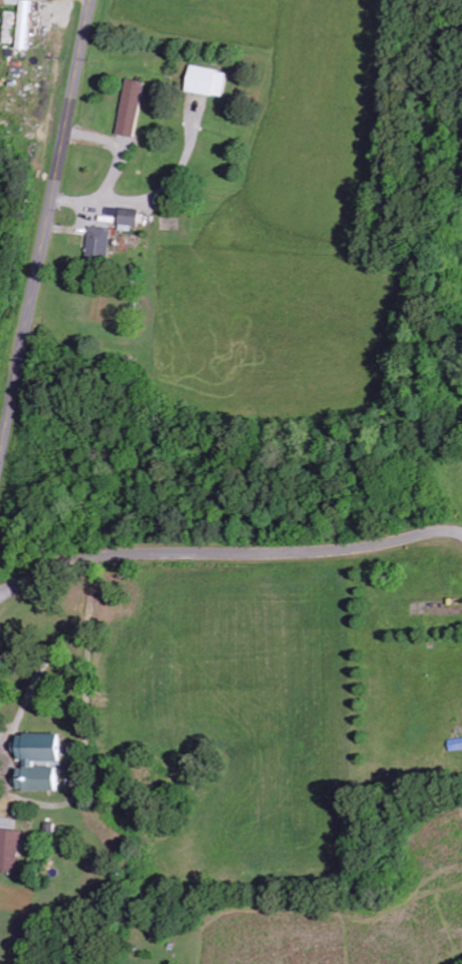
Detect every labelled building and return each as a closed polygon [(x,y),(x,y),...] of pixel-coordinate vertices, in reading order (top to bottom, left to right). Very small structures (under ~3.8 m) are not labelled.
[(230,71),(195,65),(191,91),(226,96),(230,71)] [(141,137),(149,82),(130,79),(122,134),(141,137)] [(145,227),(144,210),(124,211),(125,229),(145,227)] [(115,260),(116,227),(93,226),(92,259),(115,260)] [(69,733),(22,733),(22,789),(67,789),(67,764),(69,764),(69,733)] [(22,873),(26,829),(3,828),(0,862),(0,871),(22,873)]
